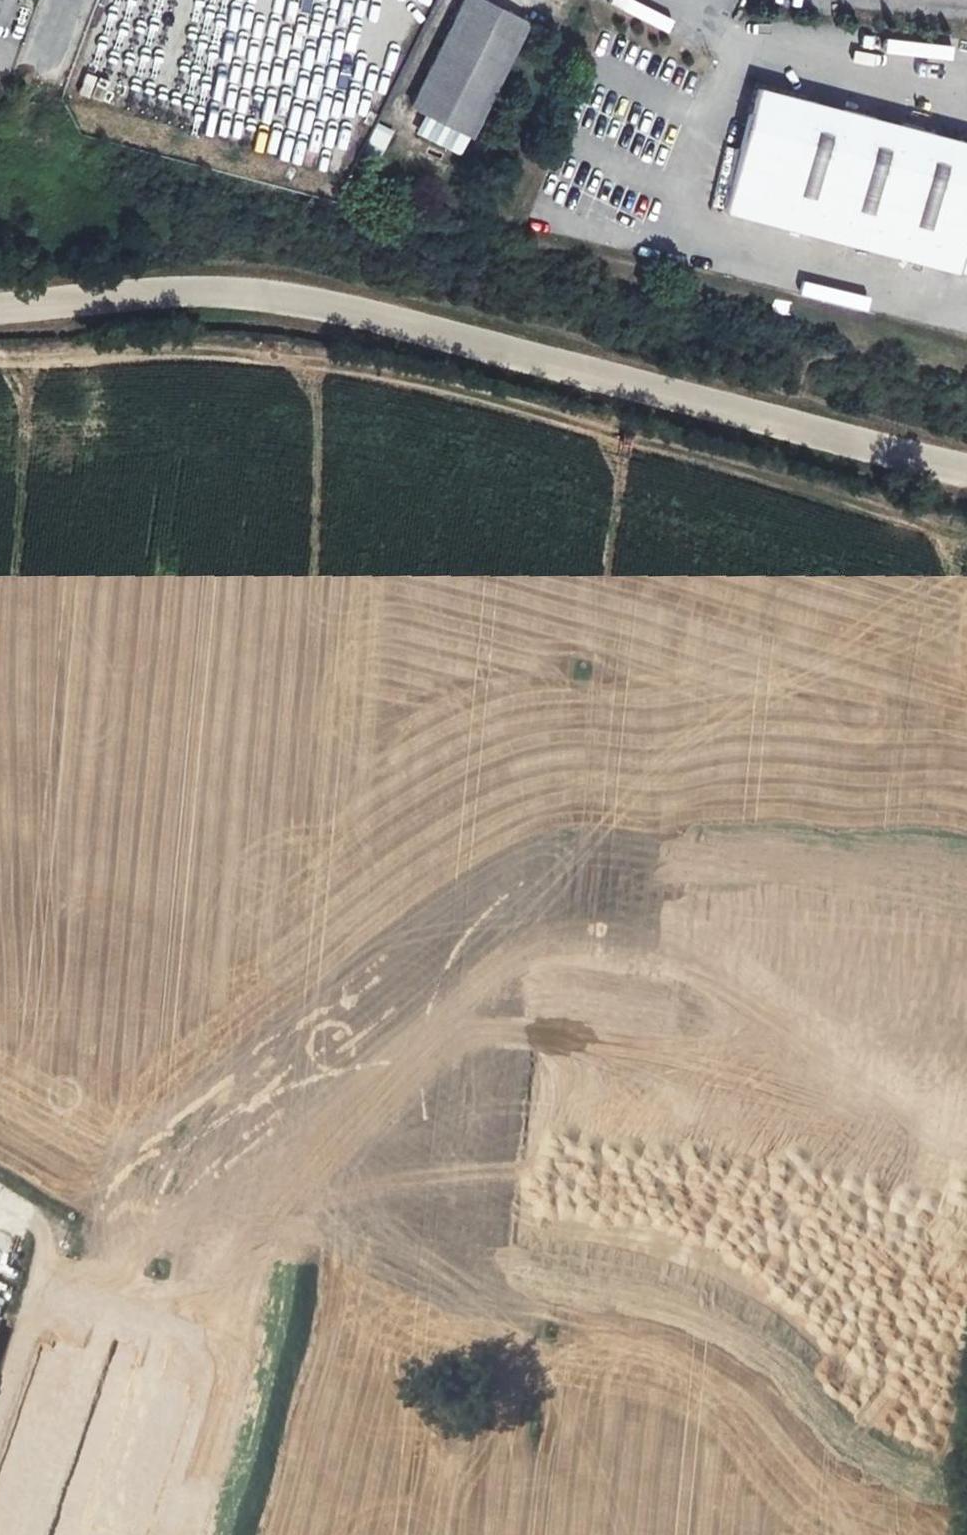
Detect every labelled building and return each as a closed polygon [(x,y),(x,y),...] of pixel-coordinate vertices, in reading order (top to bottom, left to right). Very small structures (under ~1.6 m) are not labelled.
[(477,0),(461,0),(410,107),(470,136),(524,23),(477,0)] [(950,276),(966,212),(966,148),(752,90),(720,216),(950,276)] [(363,154),(379,161),(391,131),(375,124),(363,154)] [(950,276),(963,280),(966,266),(966,212),(950,276)]
